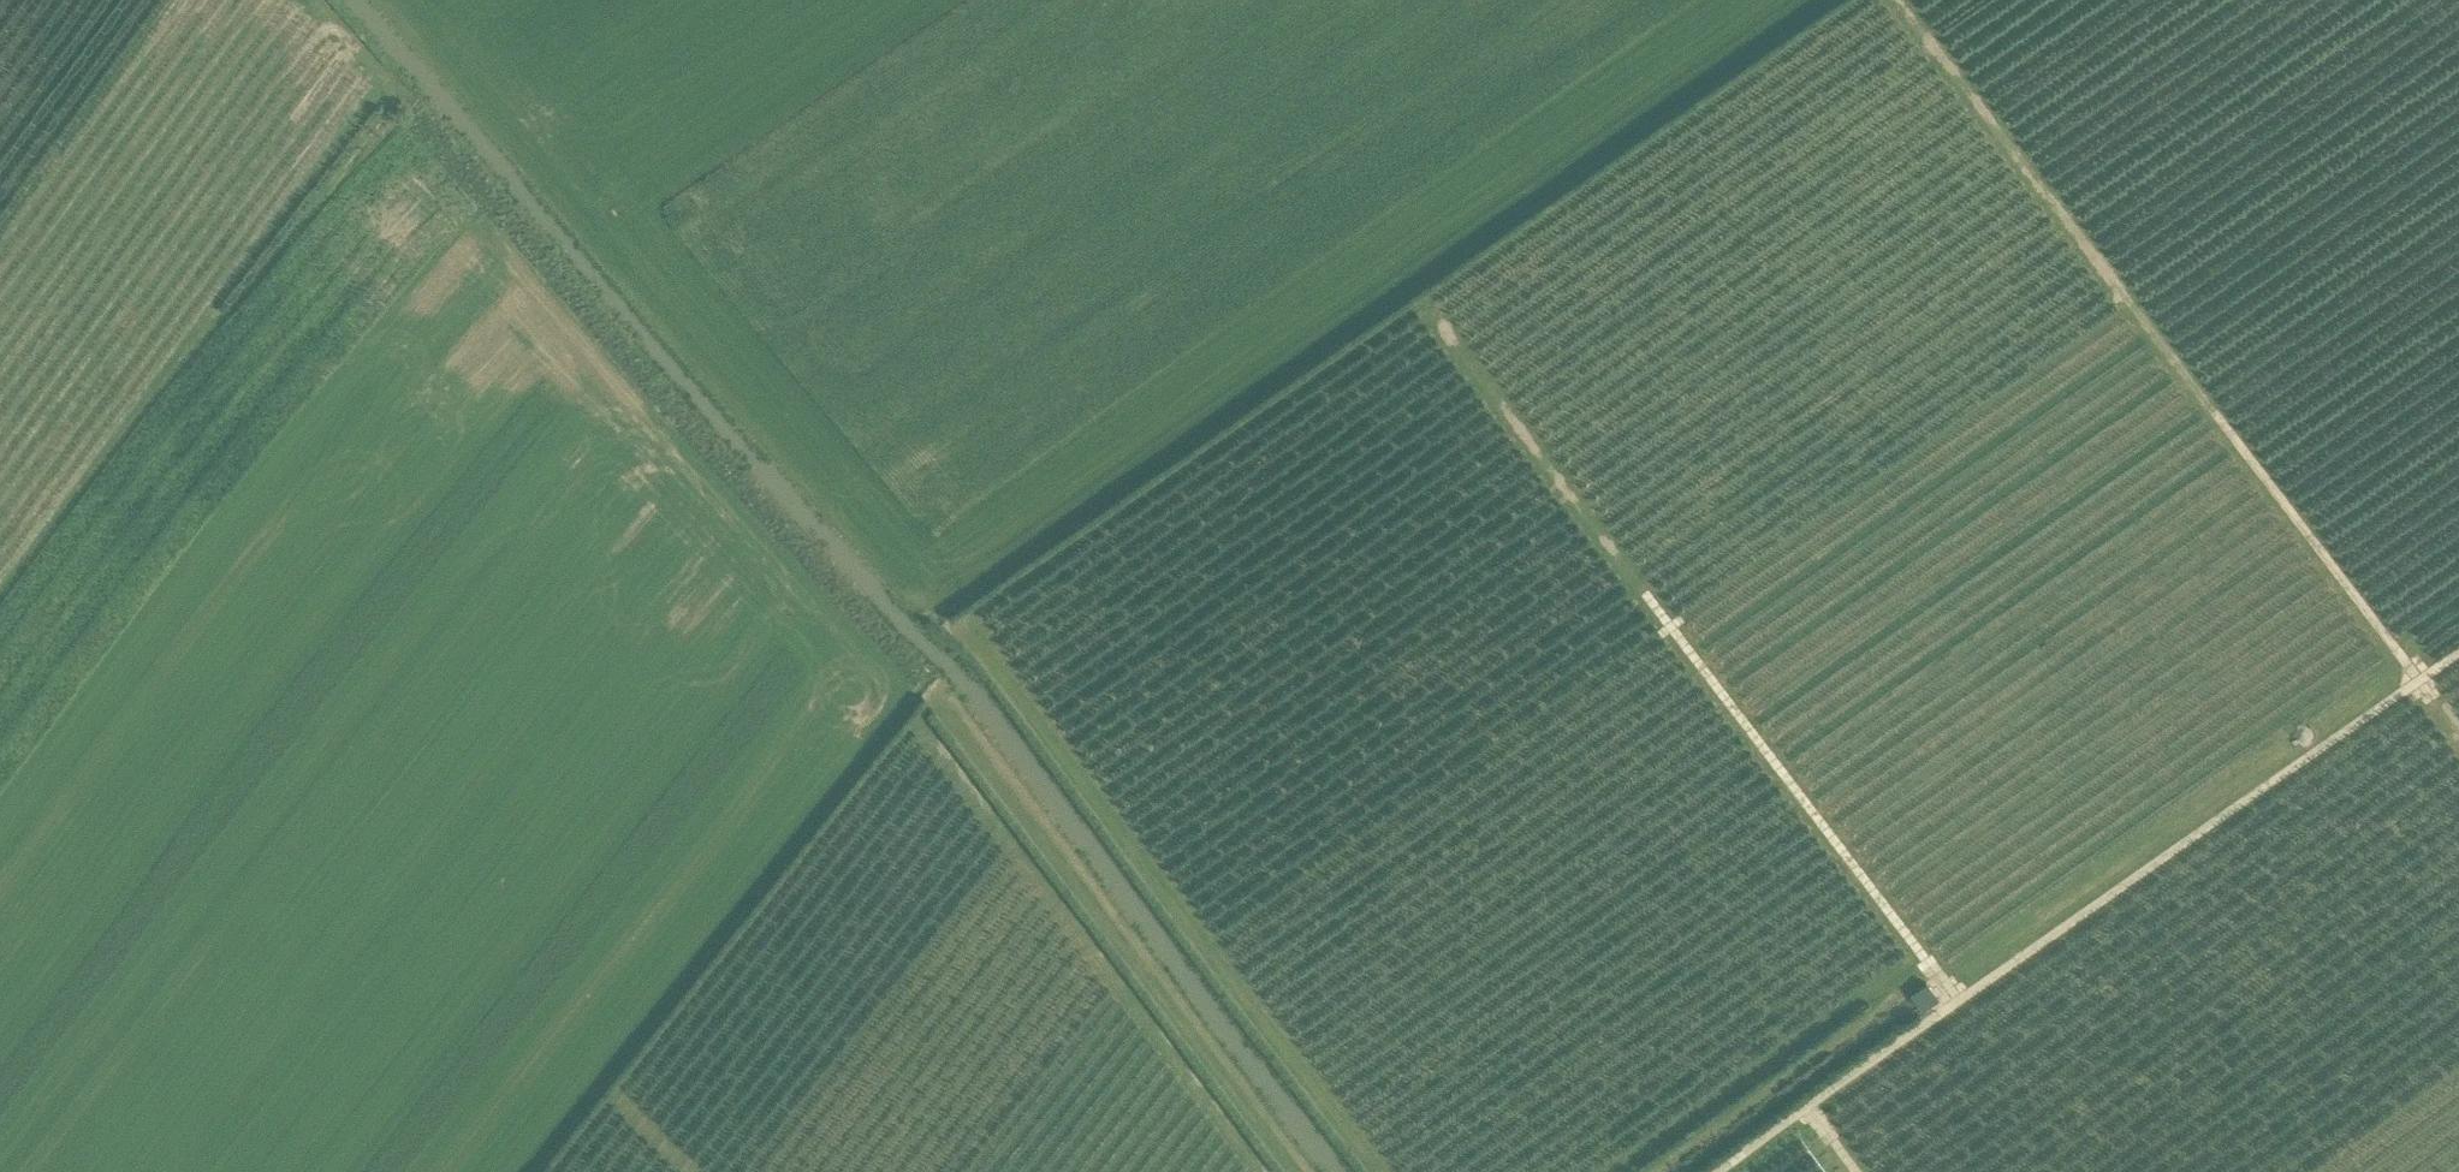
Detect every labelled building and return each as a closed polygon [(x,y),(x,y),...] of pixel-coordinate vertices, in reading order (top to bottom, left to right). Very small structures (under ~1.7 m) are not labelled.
[(1924,1007),(1943,996),(1933,980),(1914,992),(1924,1007)]
